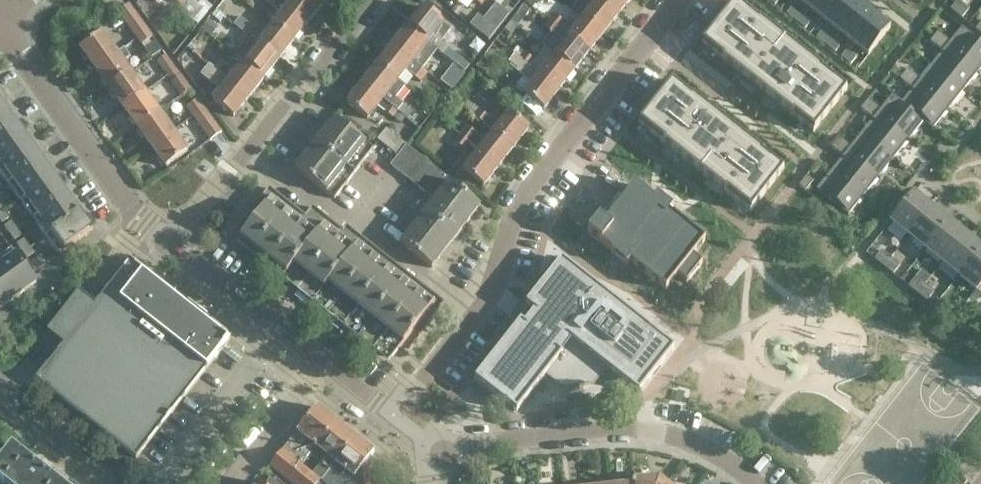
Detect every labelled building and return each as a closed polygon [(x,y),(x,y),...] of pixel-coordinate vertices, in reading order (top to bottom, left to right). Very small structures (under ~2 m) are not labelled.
[(192,0),(184,0),(180,6),(177,9),(197,25),(208,12),(192,0)] [(308,23),(279,0),(268,0),(266,2),(281,14),(273,25),(293,42),(308,23)] [(308,23),(323,3),(319,0),(279,0),(308,23)] [(510,3),(506,0),(490,0),(503,11),(510,3)] [(583,16),(603,32),(618,13),(602,0),(595,0),(583,16)] [(618,13),(629,0),(602,0),(618,13)] [(808,6),(824,17),(837,0),(813,0),(808,6)] [(824,17),(839,29),(859,3),(856,0),(837,0),(824,17)] [(965,17),(971,9),(961,0),(960,0),(953,8),(965,17)] [(859,3),(839,29),(854,41),(874,15),(859,3)] [(132,32),(143,25),(128,5),(118,12),(132,32)] [(407,27),(428,43),(443,24),(422,7),(407,27)] [(792,7),(787,14),(796,21),(801,15),(792,7)] [(841,91),(734,8),(694,59),(802,141),(841,91)] [(548,19),(559,28),(564,22),(553,13),(548,19)] [(801,15),(796,21),(805,29),(811,22),(801,15)] [(874,15),(854,41),(869,53),(890,27),(874,15)] [(603,32),(583,16),(568,35),(588,51),(603,32)] [(249,24),(239,17),(233,25),(243,32),(251,39),(258,44),(278,60),(293,42),(273,25),(265,35),(250,24),(249,24)] [(554,35),(559,28),(548,19),(543,26),(554,35)] [(137,39),(147,32),(143,25),(132,32),(137,39)] [(935,34),(979,69),(980,67),(980,42),(961,26),(951,39),(939,29),(935,34)] [(413,62),(418,55),(428,43),(407,27),(392,45),(413,62)] [(482,45),(463,29),(455,39),(474,55),(482,45)] [(822,31),(817,38),(826,45),(831,39),(822,31)] [(147,32),(137,39),(142,45),(152,38),(147,32)] [(245,47),(251,39),(243,32),(236,40),(245,47)] [(101,34),(80,49),(81,52),(79,54),(85,61),(87,60),(94,70),(116,54),(101,34)] [(979,69),(935,34),(931,38),(943,48),(932,62),(964,88),(979,69)] [(588,51),(568,35),(553,54),(573,70),(588,51)] [(831,39),(826,45),(836,53),(841,46),(831,39)] [(162,51),(154,40),(147,45),(155,56),(162,51)] [(278,60),(258,44),(243,63),(264,79),(278,60)] [(419,67),(413,62),(392,45),(377,64),(398,81),(405,71),(420,83),(427,73),(419,67)] [(129,58),(123,49),(116,54),(116,55),(116,54),(94,70),(108,89),(130,74),(122,63),(129,58)] [(518,57),(529,66),(534,60),(523,51),(518,57)] [(846,51),(841,57),(851,64),(856,58),(846,51)] [(543,109),(558,89),(538,73),(529,66),(518,57),(514,54),(507,63),(510,65),(509,67),(530,83),(522,92),(543,109)] [(573,70),(553,54),(538,73),(558,89),(573,70)] [(167,77),(176,71),(165,56),(156,62),(167,77)] [(235,73),(219,61),(213,69),(249,98),(264,79),(243,63),(235,73)] [(964,88),(932,62),(921,76),(909,66),(905,71),(950,106),(964,88)] [(406,119),(411,113),(402,105),(394,99),(404,87),(397,81),(398,81),(377,64),(362,83),(389,105),(397,112),(406,119)] [(213,69),(208,66),(201,75),(221,91),(213,101),(233,117),(249,98),(213,69)] [(161,107),(175,98),(183,110),(192,103),(183,90),(174,96),(157,71),(143,80),(161,107)] [(176,71),(167,77),(171,83),(180,77),(176,71)] [(950,106),(905,71),(901,76),(913,86),(903,99),(901,101),(924,119),(923,121),(932,128),(950,106)] [(130,74),(108,89),(109,91),(107,93),(112,100),(115,99),(122,109),(144,94),(130,74)] [(784,164),(679,80),(636,134),(741,218),(784,164)] [(397,112),(389,105),(362,83),(346,103),(367,120),(377,106),(383,111),(384,110),(392,117),(397,112)] [(882,106),(869,96),(866,101),(910,136),(923,121),(924,119),(901,101),(903,99),(893,91),(882,106)] [(144,94),(122,109),(129,119),(127,121),(132,128),(135,127),(136,129),(158,113),(144,94)] [(192,115),(202,107),(197,100),(187,108),(192,115)] [(463,107),(473,115),(478,109),(468,101),(463,107)] [(910,136),(866,101),(862,106),(874,116),(863,130),(895,155),(910,136)] [(196,121),(206,113),(202,107),(192,115),(196,121)] [(0,110),(0,136),(15,125),(3,108),(0,110)] [(473,115),(484,124),(489,117),(478,109),(473,115)] [(176,129),(187,120),(180,111),(169,120),(176,129)] [(484,124),(492,130),(513,147),(528,128),(507,111),(499,122),(491,115),(489,117),(484,124)] [(158,113),(136,129),(138,131),(135,132),(141,140),(143,138),(150,148),(172,133),(158,113)] [(206,113),(196,121),(210,140),(220,132),(206,113)] [(372,150),(334,120),(333,119),(314,144),(352,174),(365,158),(372,150)] [(482,185),(498,166),(458,134),(459,133),(446,123),(440,131),(453,141),(472,156),(462,169),(482,185)] [(28,143),(15,125),(0,136),(0,162),(28,143)] [(492,130),(492,131),(485,140),(466,125),(459,133),(458,134),(498,166),(513,147),(492,130)] [(377,140),(397,156),(405,146),(406,145),(385,129),(377,140)] [(839,134),(836,139),(880,174),(895,155),(863,130),(852,144),(839,134)] [(172,133),(150,148),(157,158),(155,160),(160,167),(163,166),(165,168),(186,153),(172,133)] [(836,139),(832,143),(845,153),(833,167),(865,193),(880,174),(836,139)] [(0,162),(0,176),(6,184),(40,160),(28,143),(0,162)] [(352,174),(314,144),(294,169),(332,199),(352,174)] [(398,172),(413,152),(405,146),(397,156),(389,166),(398,172)] [(413,152),(398,172),(406,179),(422,159),(413,152)] [(414,185),(430,165),(422,159),(406,179),(414,185)] [(18,202),(52,177),(40,160),(6,184),(18,202)] [(430,165),(414,185),(423,192),(438,172),(430,165)] [(865,193),(833,167),(816,190),(848,214),(865,193)] [(438,172),(423,192),(429,197),(427,199),(431,203),(463,228),(479,207),(448,183),(450,181),(438,172)] [(647,176),(587,247),(650,294),(708,224),(647,176)] [(813,181),(806,176),(799,186),(805,191),(813,181)] [(52,177),(18,202),(30,219),(64,195),(52,177)] [(305,217),(301,214),(267,188),(262,195),(233,232),(239,237),(235,242),(387,363),(391,357),(400,345),(402,346),(432,307),(438,311),(444,304),(391,263),(345,227),(342,232),(312,208),(305,217)] [(929,208),(912,194),(890,222),(907,236),(929,208)] [(43,236),(77,212),(64,195),(30,219),(43,236)] [(431,203),(415,224),(447,248),(463,228),(431,203)] [(929,208),(907,236),(924,249),(946,221),(929,208)] [(0,215),(0,223),(1,224),(9,219),(4,212),(0,215)] [(77,212),(43,236),(55,254),(89,230),(77,212)] [(964,235),(946,221),(924,249),(941,263),(964,235)] [(9,235),(16,230),(11,223),(4,228),(9,235)] [(447,248),(415,224),(399,244),(431,269),(447,248)] [(16,230),(9,235),(13,242),(21,237),(16,230)] [(964,235),(941,263),(958,277),(969,263),(980,249),(964,235)] [(21,253),(28,248),(23,241),(16,246),(21,253)] [(28,248),(21,253),(25,260),(33,255),(28,248)] [(15,296),(33,284),(8,249),(0,255),(0,275),(15,296)] [(969,263),(958,277),(976,291),(980,284),(980,249),(969,263)] [(882,267),(889,258),(880,251),(873,260),(882,267)] [(32,270),(43,262),(38,255),(27,263),(32,270)] [(889,258),(882,267),(892,275),(899,266),(889,258)] [(228,340),(131,263),(126,259),(91,303),(75,290),(43,330),(60,343),(34,379),(134,459),(228,340)] [(521,321),(475,379),(517,412),(546,375),(562,388),(595,384),(608,368),(639,393),(675,348),(562,259),(526,304),(535,311),(524,324),(521,321)] [(15,296),(0,275),(0,307),(15,296)] [(916,294),(924,286),(914,278),(907,287),(916,294)] [(927,281),(924,286),(931,291),(934,287),(927,281)] [(924,286),(916,294),(926,302),(933,293),(931,291),(924,286)] [(973,317),(978,311),(980,308),(968,299),(962,308),(973,317)] [(941,310),(939,313),(935,318),(946,327),(953,319),(941,310)] [(393,359),(402,346),(400,345),(391,357),(393,359)] [(677,394),(675,400),(682,402),(684,396),(685,392),(678,390),(677,394)] [(315,449),(335,423),(317,408),(297,434),(282,453),(269,468),(288,483),(301,468),(316,449),(315,449)] [(288,483),(289,483),(318,483),(320,482),(354,438),(335,423),(315,449),(316,449),(326,457),(311,475),(301,468),(288,483)] [(373,483),(370,457),(373,453),(354,438),(320,482),(322,483),(372,483),(373,483)] [(29,462),(11,448),(0,462),(0,483),(1,483),(57,483),(44,473),(51,464),(44,458),(37,468),(29,462)] [(635,482),(635,483),(668,483),(659,476),(633,479),(635,482)]
